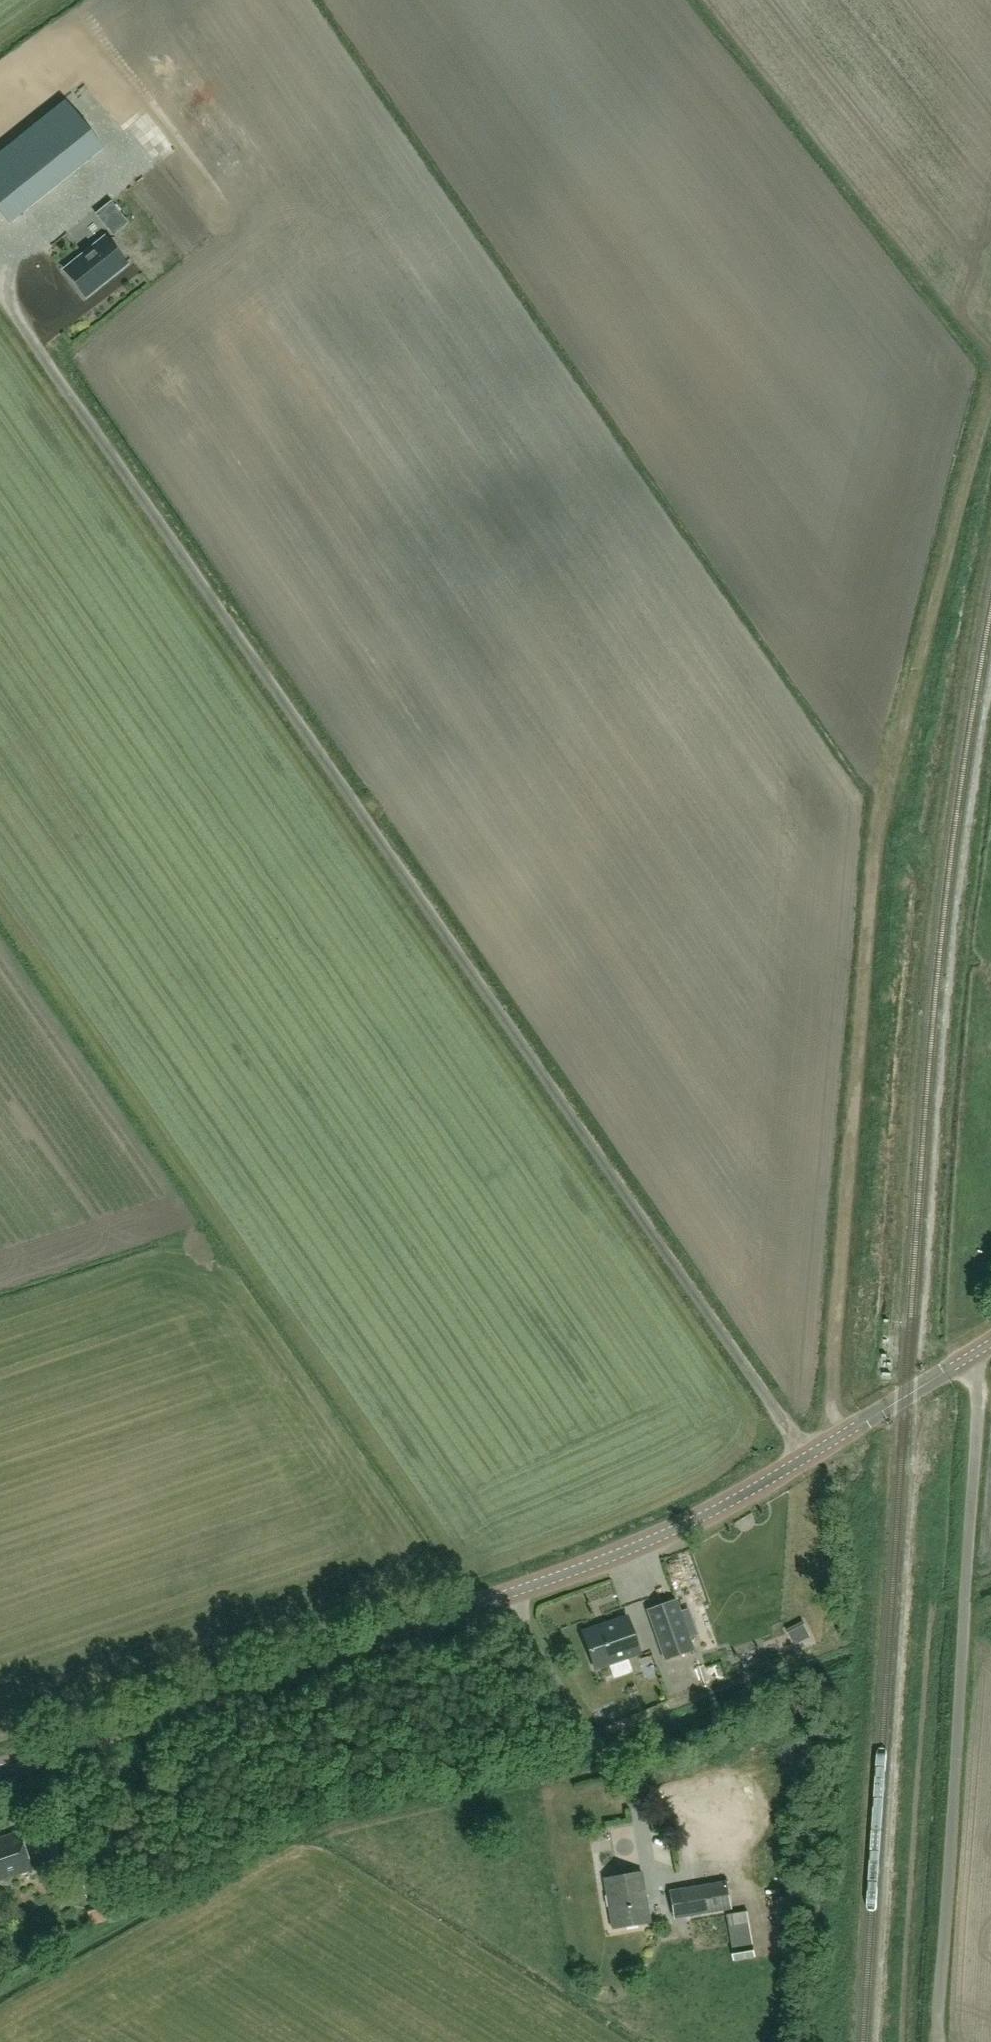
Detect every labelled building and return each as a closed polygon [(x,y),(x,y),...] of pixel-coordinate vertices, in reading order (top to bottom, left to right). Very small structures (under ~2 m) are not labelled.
[(104,149),(65,101),(0,153),(0,214),(9,225),(104,149)] [(125,256),(106,231),(64,263),(84,288),(125,256)] [(693,1652),(676,1603),(649,1613),(667,1662),(693,1652)] [(595,1671),(640,1655),(628,1620),(583,1635),(595,1671)] [(36,1870),(21,1833),(0,1841),(0,1884),(36,1870)] [(613,1929),(651,1923),(643,1873),(605,1879),(613,1929)] [(728,1881),(683,1888),(669,1891),(674,1919),(687,1917),(733,1909),(728,1881)] [(728,1915),(735,1962),(755,1959),(748,1912),(728,1915)]
